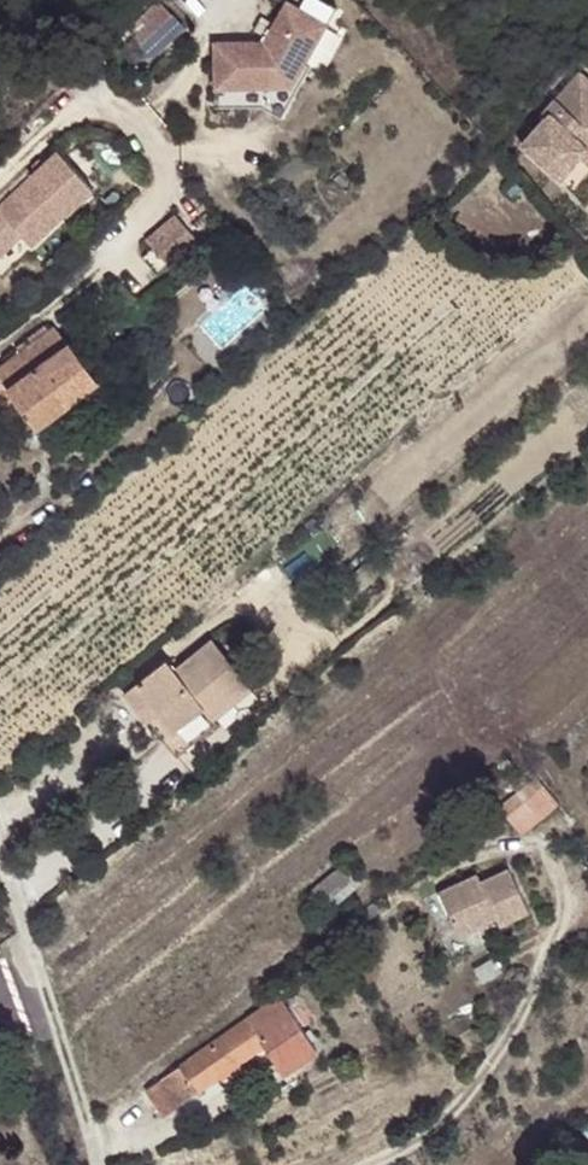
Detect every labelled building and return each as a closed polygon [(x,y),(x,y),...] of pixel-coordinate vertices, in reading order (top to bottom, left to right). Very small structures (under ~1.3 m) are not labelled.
[(218,42),(219,89),(275,89),(265,107),(286,119),(313,67),(309,64),(339,8),(325,0),(291,0),(267,43),(218,42)] [(188,29),(163,2),(132,31),(157,59),(188,29)] [(573,86),(582,93),(587,92),(587,87),(578,79),(573,86)] [(587,149),(587,92),(582,93),(573,86),(543,119),(547,123),(522,152),(558,183),(587,149)] [(57,141),(0,197),(0,246),(21,226),(31,236),(92,177),(57,141)] [(558,183),(574,197),(587,181),(587,149),(558,183)] [(203,242),(180,215),(150,241),(173,268),(203,242)] [(225,248),(212,261),(219,268),(233,255),(225,248)] [(39,430),(102,383),(74,344),(73,345),(59,327),(32,347),(27,341),(18,348),(23,354),(0,371),(0,374),(12,390),(10,391),(39,430)] [(167,656),(125,689),(177,754),(218,721),(214,714),(251,684),(215,639),(176,667),(167,656)] [(497,812),(520,839),(556,809),(527,774),(508,789),(515,798),(497,812)] [(329,895),(350,877),(342,868),(321,886),(329,895)] [(437,898),(456,940),(494,923),(498,931),(527,917),(507,874),(478,887),(474,880),(437,898)] [(358,888),(350,877),(329,895),(321,886),(310,895),(326,915),(358,888)] [(149,1091),(166,1117),(223,1078),(242,1064),(268,1047),(287,1076),(319,1054),(281,998),(149,1091)] [(223,1078),(226,1083),(246,1069),(242,1064),(223,1078)]
